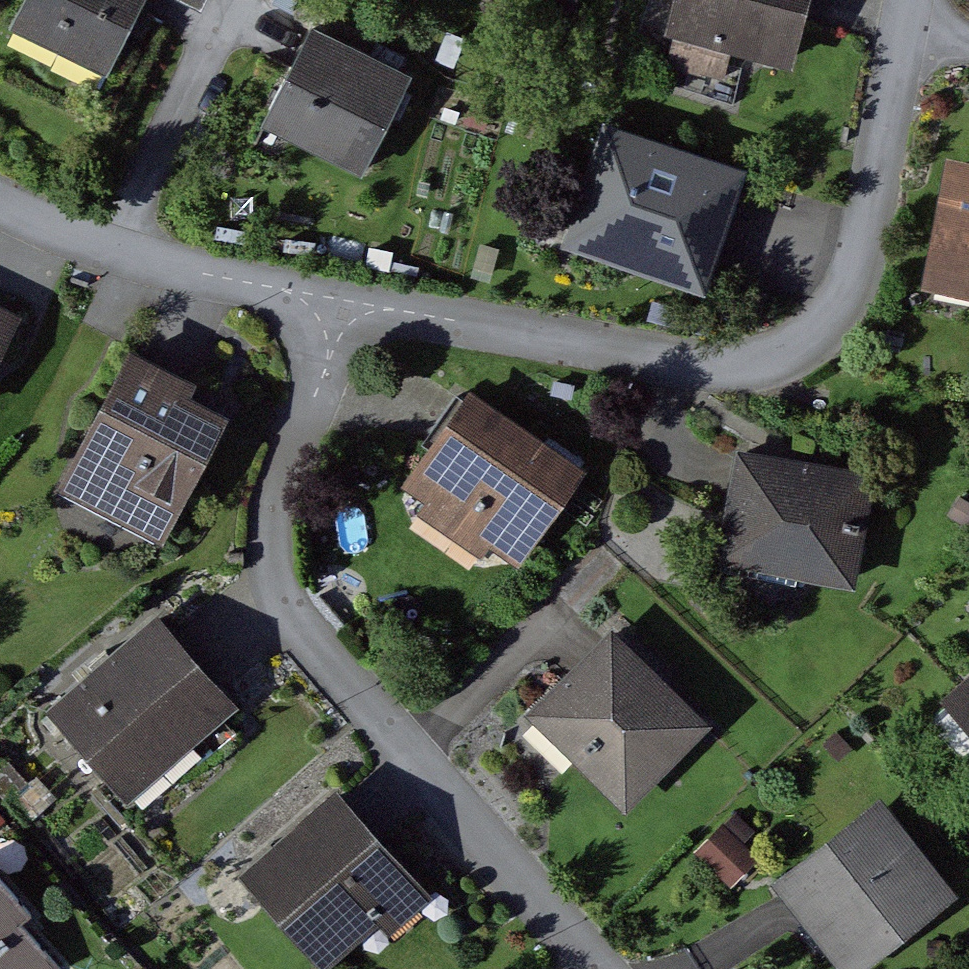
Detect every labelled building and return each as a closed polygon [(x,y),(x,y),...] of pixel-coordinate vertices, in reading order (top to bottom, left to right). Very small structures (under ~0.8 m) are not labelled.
[(21,33),(122,84),(166,0),(38,0),(21,33)] [(680,42),(812,74),(830,0),(690,0),(680,42)] [(424,85),(322,35),(273,133),(375,184),(424,85)] [(763,169),(608,125),(572,249),(728,293),(763,169)] [(961,160),(940,291),(968,296),(968,162),(961,160)] [(0,298),(0,373),(30,313),(0,298)] [(172,374),(130,352),(59,489),(162,545),(229,419),(191,399),(197,388),(172,374)] [(488,549),(518,570),(585,475),(468,394),(442,430),(401,489),(426,507),(419,517),(480,561),(488,549)] [(875,479),(733,450),(727,480),(711,560),(853,589),(875,479)] [(197,665),(157,618),(47,712),(126,803),(235,709),(197,665)] [(591,658),(536,716),(633,809),(718,720),(621,627),(591,658)] [(956,699),(968,713),(968,687),(956,699)] [(338,795),(239,876),(315,968),(327,968),(382,924),(389,933),(426,902),(379,844),(338,795)] [(772,887),(793,913),(837,968),(870,968),(957,901),(880,803),(772,887)] [(739,822),(705,855),(735,885),(768,852),(739,822)] [(67,959),(40,926),(53,915),(3,854),(0,856),(0,968),(55,968),(67,959)]
